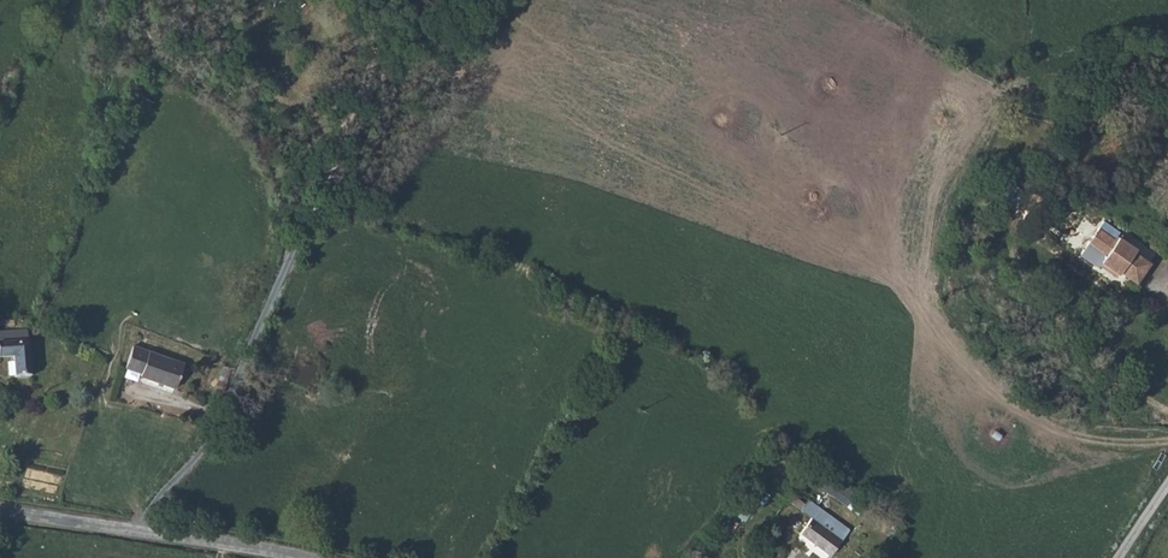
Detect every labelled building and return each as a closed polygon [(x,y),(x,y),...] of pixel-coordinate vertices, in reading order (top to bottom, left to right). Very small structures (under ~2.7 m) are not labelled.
[(1112,242),(1097,231),(1084,247),(1099,259),(1096,264),(1112,277),(1114,274),(1135,290),(1151,269),(1130,253),(1132,251),(1115,238),(1112,242)] [(1160,291),(1167,297),(1167,282),(1167,281),(1160,291)] [(24,338),(0,341),(0,356),(8,355),(12,375),(29,373),(24,338)] [(181,367),(133,348),(124,370),(139,376),(138,379),(172,391),(181,367)] [(829,477),(822,487),(847,504),(854,493),(829,477)] [(810,517),(840,538),(845,531),(816,509),(810,517)] [(829,552),(840,538),(810,517),(798,531),(829,552)]
